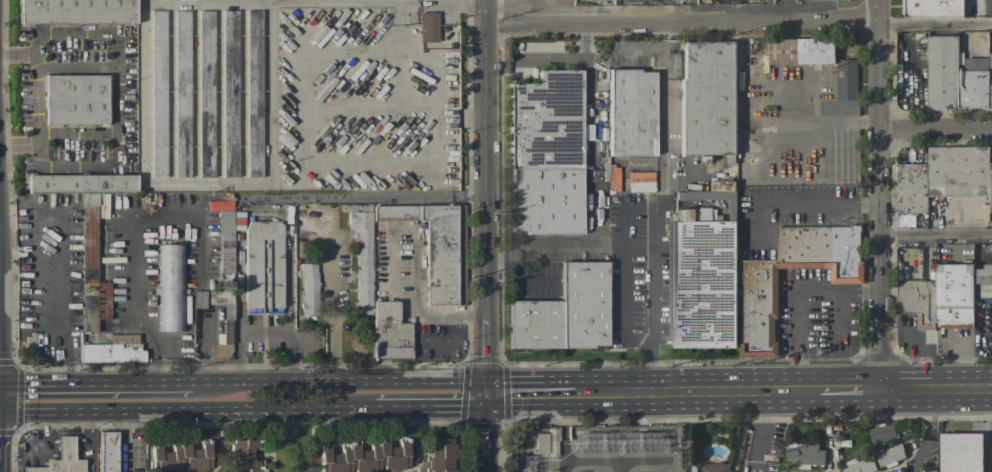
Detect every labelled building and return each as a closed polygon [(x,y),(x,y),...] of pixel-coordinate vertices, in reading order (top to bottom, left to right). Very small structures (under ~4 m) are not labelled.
[(19,24),(19,0),(135,0),(135,24),(19,24)] [(901,15),(901,0),(963,0),(963,18),(904,18),(904,15),(901,15)] [(151,177),(151,10),(165,10),(166,177),(151,177)] [(190,10),(190,177),(175,177),(175,10),(190,10)] [(199,177),(199,10),(213,10),(214,177),(199,177)] [(222,10),(237,10),(238,177),(223,177),(222,10)] [(247,177),(246,10),(261,10),(261,177),(247,177)] [(438,12),(438,42),(419,42),(419,12),(438,12)] [(988,84),(991,84),(991,110),(988,110),(988,109),(958,109),(958,111),(926,111),(926,36),(957,36),(957,71),(988,70),(988,84)] [(834,64),(767,64),(767,39),(834,39),(834,64)] [(735,41),(736,156),(735,156),(735,162),(726,162),(726,155),(680,155),(680,79),(682,79),(682,41),(735,41)] [(836,60),(856,60),(857,100),(836,100),(836,60)] [(654,156),(608,155),(608,68),(639,69),(639,71),(654,71),(654,156)] [(582,234),(526,234),(526,231),(509,231),(508,83),(538,83),(538,70),(581,69),(581,124),(592,124),(592,140),(582,140),(582,234)] [(107,125),(45,125),(45,108),(43,108),(43,95),(45,95),(45,91),(43,91),(43,79),(45,79),(45,74),(107,74),(107,125)] [(988,163),(991,163),(991,213),(988,213),(988,196),(927,197),(927,213),(896,214),(896,164),(927,164),(927,146),(988,146),(988,163)] [(629,172),(630,192),(654,191),(654,172),(629,172)] [(97,193),(81,192),(28,193),(28,182),(26,182),(26,176),(28,176),(28,174),(136,174),(136,193),(97,193)] [(81,194),(97,194),(98,282),(110,282),(110,319),(97,319),(97,331),(82,331),(81,194)] [(371,314),(356,314),(356,291),(354,291),(354,287),(356,287),(356,269),(359,269),(360,266),(356,266),(356,229),(348,229),(348,203),(371,203),(371,212),(371,269),(372,269),(372,282),(371,282),(371,285),(372,285),(372,289),(371,289),(371,307),(372,307),(372,311),(371,311),(371,314)] [(425,305),(425,220),(374,221),(374,205),(465,205),(465,305),(425,305)] [(233,272),(217,272),(217,210),(233,210),(233,272)] [(282,225),(282,307),(245,307),(245,228),(249,220),(278,220),(282,225)] [(736,221),(672,221),(672,222),(665,222),(665,336),(673,336),(673,348),(736,348),(736,221)] [(737,259),(775,259),(776,226),(849,226),(849,224),(862,224),(861,233),(859,232),(859,261),(863,261),(863,284),(830,283),(830,268),(777,268),(777,318),(774,318),(774,341),(778,341),(778,357),(737,357),(737,259)] [(183,244),(184,288),(187,288),(187,293),(184,293),(184,331),(158,331),(158,294),(153,294),(153,287),(158,287),(158,244),(183,244)] [(606,261),(606,346),(508,347),(508,299),(560,299),(560,261),(606,261)] [(300,263),(316,263),(316,271),(317,271),(317,282),(318,282),(318,286),(317,286),(317,314),(300,314),(300,295),(303,295),(302,276),(300,276),(300,263)] [(973,264),(973,328),(935,328),(935,264),(973,264)] [(934,280),(934,331),(915,331),(915,314),(895,314),(895,280),(934,280)] [(979,284),(991,284),(991,303),(987,303),(987,299),(979,299),(979,284)] [(231,357),(214,357),(215,343),(215,333),(223,333),(223,304),(208,304),(208,290),(233,290),(233,320),(231,320),(231,357)] [(205,291),(205,308),(199,308),(199,307),(194,307),(194,291),(205,291)] [(373,301),(398,301),(398,323),(410,322),(410,357),(373,358),(373,301)] [(79,362),(79,344),(109,344),(109,334),(137,334),(138,344),(139,344),(139,350),(144,350),(144,361),(79,362)] [(870,444),(867,429),(879,427),(878,424),(883,423),(884,425),(893,423),(896,437),(870,444)] [(117,431),(117,471),(99,471),(99,431),(117,431)] [(547,454),(547,433),(535,433),(536,454),(547,454)] [(982,433),(982,471),(939,471),(939,434),(982,433)] [(84,459),(84,471),(22,471),(22,467),(45,466),(45,459),(57,459),(57,436),(74,436),(74,459),(84,459)] [(374,469),(374,471),(353,471),(353,470),(350,470),(350,471),(325,471),(320,471),(320,443),(330,443),(330,452),(331,452),(331,453),(338,453),(338,452),(340,452),(340,443),(349,443),(349,440),(358,440),(358,449),(360,449),(360,450),(367,450),(367,449),(369,449),(369,443),(378,443),(378,440),(387,440),(387,446),(389,446),(389,447),(396,447),(396,446),(398,446),(398,437),(407,437),(407,450),(416,450),(416,463),(407,463),(407,466),(403,466),(403,468),(397,468),(397,469),(388,469),(388,468),(382,468),(382,466),(379,466),(379,469),(374,469)] [(454,443),(455,471),(430,471),(430,470),(427,470),(427,457),(429,457),(429,438),(452,438),(452,443),(454,443)] [(176,471),(151,471),(151,442),(161,442),(161,451),(162,451),(163,452),(169,452),(169,451),(172,451),(171,445),(180,445),(180,442),(189,442),(189,448),(191,448),(191,449),(198,449),(198,448),(201,448),(200,439),(210,439),(210,457),(209,457),(209,468),(205,468),(205,470),(199,470),(199,471),(190,471),(190,470),(185,470),(185,467),(181,468),(181,471),(176,471)] [(265,468),(265,471),(236,471),(236,469),(234,469),(233,464),(230,464),(230,444),(232,444),(232,439),(259,439),(259,448),(253,448),(253,451),(252,451),(252,457),(253,457),(253,459),(262,459),(262,468),(265,468)] [(824,465),(786,463),(787,448),(804,449),(804,443),(818,444),(817,450),(824,450),(824,465)] [(905,457),(879,467),(873,454),(901,443),(904,450),(902,451),(905,457)] [(876,470),(871,471),(841,471),(840,468),(870,456),(876,470)] [(733,471),(700,471),(700,464),(729,464),(729,471),(733,471)]
